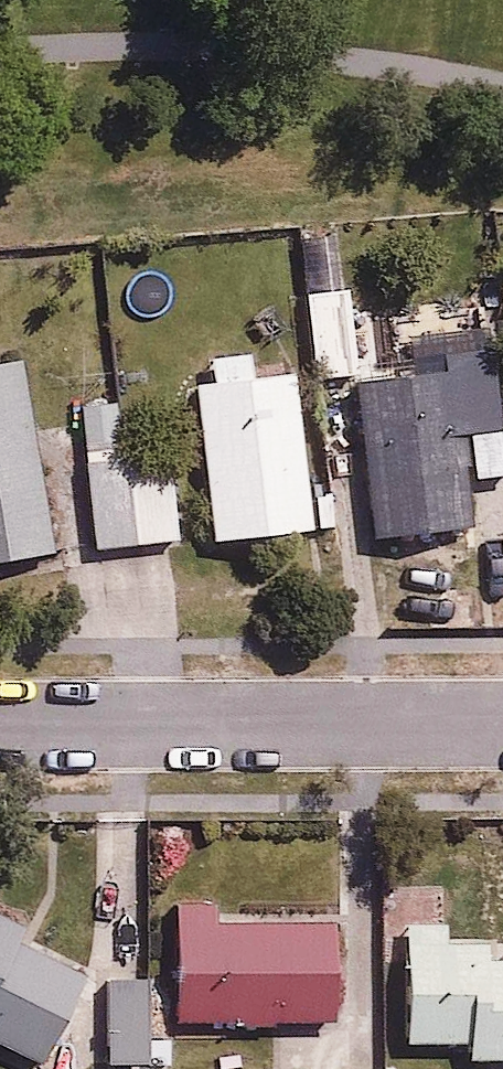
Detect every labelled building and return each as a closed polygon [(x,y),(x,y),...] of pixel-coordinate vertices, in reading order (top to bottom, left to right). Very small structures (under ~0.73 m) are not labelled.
[(352,283),(307,287),(314,369),(359,366),(352,283)] [(445,369),(358,377),(372,530),(477,521),(473,470),(502,468),(502,424),(496,340),(442,345),(445,369)] [(212,358),(214,379),(199,381),(213,535),(312,526),(297,371),(256,375),(254,354),(212,358)] [(0,361),(0,556),(62,546),(31,356),(0,361)] [(174,450),(88,459),(97,545),(183,536),(174,450)] [(336,906),(181,912),(186,1021),(340,1015),(336,906)] [(0,910),(0,1038),(47,1063),(95,972),(16,931),(21,921),(0,910)] [(412,926),(414,1034),(471,1032),(471,1060),(502,1059),(502,960),(495,960),(494,938),(446,940),(445,925),(412,926)] [(173,977),(109,976),(109,1058),(173,1059),(173,977)]
